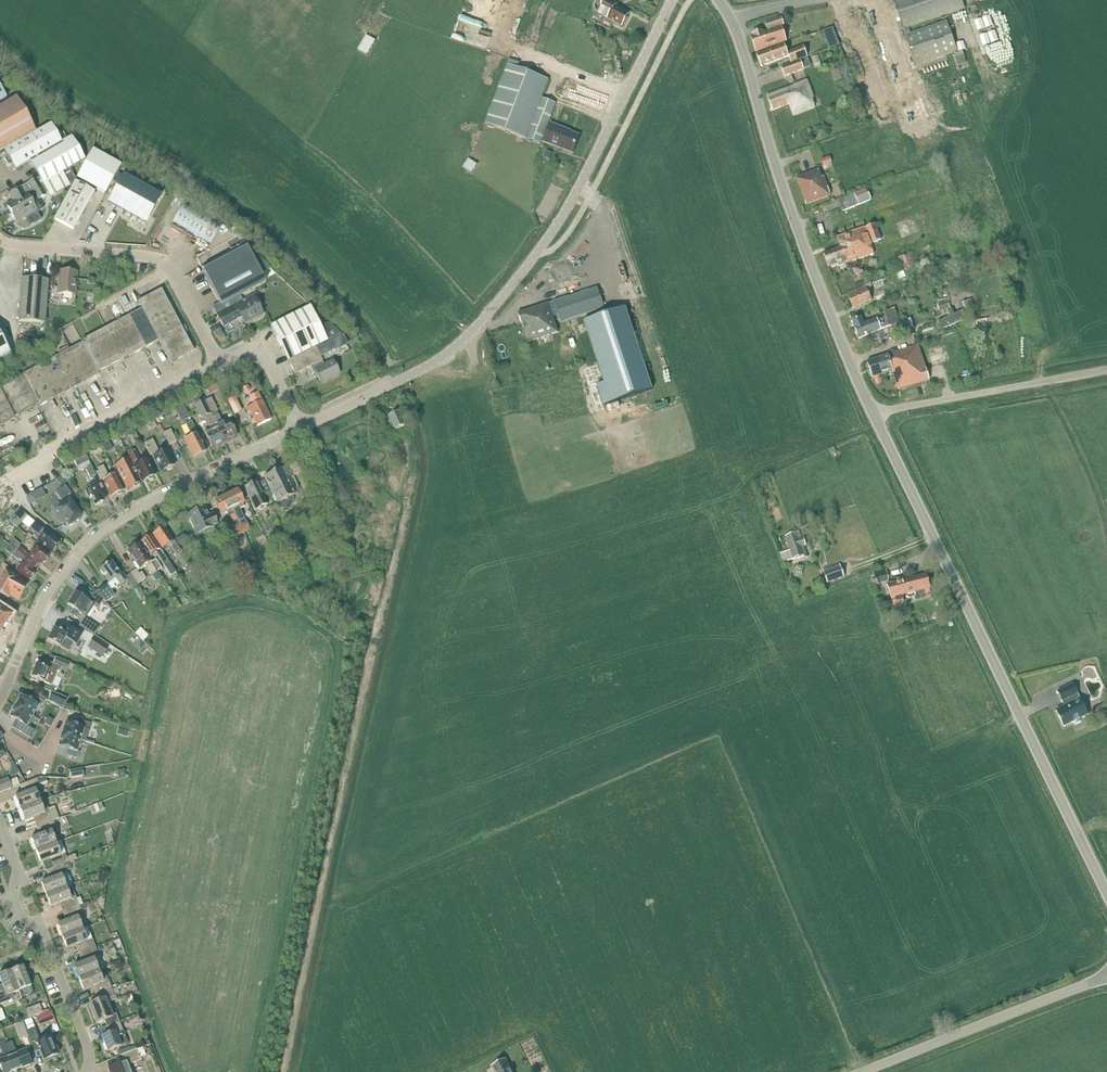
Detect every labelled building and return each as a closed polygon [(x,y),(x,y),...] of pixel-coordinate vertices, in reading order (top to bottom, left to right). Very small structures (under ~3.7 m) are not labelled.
[(599,12),(623,26),(625,22),(627,24),(630,17),(628,16),(630,14),(615,5),(616,3),(610,0),(598,0),(597,3),(596,6),(596,8),(598,11),(599,12)] [(903,30),(965,9),(962,0),(893,0),(903,30)] [(765,23),(768,31),(781,26),(784,26),(781,18),(765,23)] [(946,20),(905,35),(916,66),(957,52),(946,20)] [(786,42),(781,26),(768,31),(768,32),(764,34),(763,31),(752,35),(752,36),(751,37),(755,52),(786,42)] [(367,34),(358,50),(367,56),(376,40),(367,34)] [(837,39),(828,43),(830,49),(840,45),(837,39)] [(787,52),(785,47),(784,44),(756,55),(761,66),(789,57),(791,63),(807,57),(803,46),(787,52)] [(963,52),(954,54),(958,67),(967,64),(963,52)] [(818,56),(812,58),(814,64),(820,62),(818,56)] [(800,61),(782,67),(785,76),(803,70),(800,61)] [(508,64),(485,123),(540,144),(556,103),(541,98),(548,80),(508,64)] [(809,80),(769,94),(774,109),(791,104),(795,114),(815,107),(812,98),(815,97),(809,80)] [(0,106),(0,151),(35,131),(16,97),(0,106)] [(550,123),(543,142),(573,153),(579,135),(566,131),(567,130),(550,123)] [(5,157),(5,160),(7,165),(11,165),(13,164),(16,169),(21,166),(30,161),(39,178),(48,193),(51,198),(70,186),(63,174),(71,169),(85,161),(72,137),(68,139),(61,143),(51,124),(5,150),(8,155),(5,157)] [(93,150),(77,178),(105,194),(121,166),(93,150)] [(546,151),(544,157),(550,159),(552,153),(546,151)] [(830,157),(821,160),(824,166),(832,163),(830,157)] [(71,169),(63,174),(70,186),(71,188),(76,181),(76,179),(71,169)] [(819,169),(798,177),(807,204),(832,195),(825,177),(822,178),(819,169)] [(123,174),(107,203),(145,224),(161,196),(123,174)] [(6,211),(6,212),(6,213),(6,214),(7,214),(7,215),(8,215),(9,216),(10,216),(11,216),(12,215),(16,221),(24,217),(25,219),(28,225),(31,226),(42,220),(37,212),(43,209),(38,200),(46,195),(48,193),(39,178),(37,179),(37,178),(9,194),(14,202),(7,206),(8,208),(7,209),(6,210),(6,211)] [(95,192),(76,181),(71,188),(54,219),(74,230),(89,201),(92,201),(95,194),(95,192)] [(839,200),(839,201),(843,212),(859,205),(871,200),(866,188),(839,200)] [(176,196),(161,220),(208,248),(223,224),(176,196)] [(842,210),(839,201),(822,208),(826,217),(842,210)] [(842,247),(824,253),(828,265),(837,262),(838,266),(874,254),(870,243),(881,239),(876,225),(864,230),(863,228),(838,237),(842,247)] [(213,307),(217,316),(235,307),(232,301),(240,297),(266,283),(257,267),(265,263),(258,257),(253,260),(247,248),(202,272),(219,304),(213,307)] [(914,251),(894,259),(900,273),(919,266),(914,251)] [(946,264),(936,267),(939,277),(949,274),(955,272),(953,266),(947,268),(946,264)] [(60,270),(58,293),(76,295),(77,272),(60,270)] [(926,273),(910,279),(913,288),(930,281),(926,273)] [(90,275),(88,280),(90,284),(95,283),(97,279),(94,275),(90,275)] [(22,278),(19,322),(45,324),(48,280),(22,278)] [(882,279),(875,282),(878,289),(885,286),(882,279)] [(865,286),(848,293),(854,307),(871,300),(866,290),(872,287),(870,283),(865,286)] [(596,287),(549,303),(553,316),(558,315),(560,322),(600,310),(603,309),(596,287)] [(161,289),(149,296),(166,327),(178,320),(161,289)] [(878,301),(887,298),(884,289),(879,291),(880,293),(875,295),(878,301)] [(141,309),(155,333),(166,327),(149,296),(138,302),(141,309)] [(235,307),(217,316),(218,318),(222,325),(223,327),(237,320),(235,319),(241,316),(242,318),(245,324),(263,315),(253,296),(243,302),(240,297),(232,301),(235,307)] [(948,301),(938,303),(940,311),(950,309),(948,301)] [(553,316),(549,303),(518,313),(528,342),(558,333),(553,316)] [(287,359),(329,339),(341,333),(328,322),(320,326),(310,306),(270,325),(287,359)] [(601,314),(584,319),(605,386),(598,388),(603,404),(652,388),(625,306),(604,313),(603,309),(600,310),(601,314)] [(904,333),(895,309),(895,308),(884,312),(886,316),(864,324),(862,317),(852,320),(859,338),(889,327),(893,326),(896,336),(904,333)] [(160,341),(155,333),(141,309),(129,316),(147,348),(160,341)] [(134,355),(147,348),(129,316),(117,322),(134,355)] [(956,320),(954,321),(956,327),(958,326),(959,330),(965,327),(962,318),(956,319),(956,320)] [(166,327),(182,357),(194,351),(178,320),(166,327)] [(122,361),(134,355),(117,322),(105,328),(122,361)] [(182,357),(166,327),(155,333),(160,341),(171,363),(182,357)] [(83,343),(99,373),(122,361),(105,328),(82,341),(83,343)] [(0,334),(0,364),(13,357),(0,334)] [(340,336),(316,347),(321,356),(344,345),(340,336)] [(83,343),(71,349),(87,380),(99,374),(99,373),(83,343)] [(880,375),(893,371),(899,390),(930,380),(918,345),(867,361),(872,378),(874,377),(877,384),(882,382),(880,375)] [(288,362),(294,374),(312,365),(322,360),(315,347),(288,362)] [(71,349),(58,356),(75,387),(87,380),(71,349)] [(58,356),(46,362),(62,394),(75,387),(58,356)] [(322,360),(312,365),(322,384),(340,375),(332,360),(324,364),(322,360)] [(46,362),(35,368),(52,399),(62,394),(46,362)] [(35,368),(23,375),(38,403),(40,406),(52,399),(35,368)] [(0,387),(0,426),(15,418),(14,416),(38,403),(23,375),(0,387)] [(211,398),(204,401),(211,414),(217,411),(211,398)] [(235,398),(228,401),(234,412),(241,409),(235,398)] [(190,399),(183,402),(186,409),(193,405),(190,399)] [(213,419),(211,414),(204,401),(203,400),(194,405),(201,419),(204,417),(207,422),(212,432),(206,435),(213,448),(225,442),(213,419)] [(262,401),(246,408),(248,413),(251,412),(258,427),(271,421),(262,401)] [(182,422),(189,418),(182,403),(174,407),(182,422)] [(400,411),(389,416),(395,430),(406,425),(400,411)] [(219,416),(213,419),(225,442),(237,436),(231,423),(224,426),(219,416)] [(186,424),(192,438),(185,441),(193,458),(206,451),(192,421),(186,424)] [(176,441),(170,430),(163,433),(169,445),(176,441)] [(113,450),(109,441),(101,445),(106,454),(113,450)] [(153,443),(145,446),(150,456),(152,456),(160,473),(167,470),(169,470),(172,469),(173,467),(174,466),(166,450),(159,454),(153,443)] [(133,450),(127,453),(128,455),(142,483),(148,480),(149,481),(152,479),(152,478),(154,477),(146,461),(140,464),(134,452),(133,450)] [(74,460),(77,466),(88,460),(85,454),(74,460)] [(129,460),(112,468),(117,478),(120,477),(127,490),(134,487),(134,488),(139,486),(139,484),(140,483),(134,470),(129,460)] [(258,483),(264,496),(271,492),(277,506),(280,508),(286,509),(291,506),(293,503),(294,498),(293,495),(300,492),(292,476),(300,473),(295,463),(288,466),(287,466),(264,477),(265,480),(258,483)] [(92,487),(86,491),(89,498),(91,497),(95,506),(97,505),(97,506),(102,504),(102,503),(103,502),(102,498),(106,496),(91,466),(89,467),(90,469),(86,470),(91,480),(94,479),(96,482),(91,485),(92,487)] [(99,472),(97,473),(101,481),(102,480),(111,498),(117,495),(118,495),(122,494),(122,493),(123,492),(116,476),(109,479),(103,467),(98,469),(99,472)] [(250,484),(244,487),(254,508),(255,510),(258,509),(261,509),(264,508),(265,506),(268,504),(264,496),(258,483),(257,481),(255,481),(254,480),(249,482),(250,484)] [(65,486),(55,493),(63,505),(56,510),(67,526),(69,525),(71,526),(74,524),(74,522),(80,517),(69,502),(74,498),(65,486)] [(226,496),(244,532),(250,530),(246,521),(245,522),(239,509),(244,507),(242,504),(244,503),(238,490),(226,496)] [(31,494),(26,496),(31,505),(36,502),(31,494)] [(244,532),(226,496),(215,502),(221,515),(227,512),(229,516),(230,516),(233,522),(231,523),(237,535),(244,532)] [(204,507),(188,514),(191,520),(189,520),(193,529),(196,528),(199,533),(217,524),(212,514),(208,516),(204,507)] [(19,509),(10,521),(17,527),(27,516),(19,509)] [(36,523),(32,527),(42,535),(37,541),(51,552),(54,551),(56,549),(56,546),(59,541),(36,523)] [(165,527),(154,534),(162,548),(169,544),(176,556),(181,553),(165,527)] [(790,550),(780,554),(783,563),(806,555),(803,546),(805,545),(802,538),(801,539),(798,532),(785,537),(790,550)] [(152,535),(141,542),(149,554),(154,551),(163,565),(168,562),(160,548),(152,535)] [(183,536),(175,540),(178,546),(186,541),(183,536)] [(9,545),(37,569),(42,563),(45,563),(48,559),(47,557),(36,547),(33,547),(30,551),(30,554),(29,556),(26,553),(19,546),(20,544),(15,539),(9,545)] [(128,549),(128,551),(129,553),(131,554),(133,559),(134,558),(136,562),(134,563),(138,570),(145,565),(148,570),(156,582),(162,578),(158,572),(157,572),(157,571),(151,562),(139,544),(132,548),(130,548),(128,549)] [(37,569),(9,545),(5,551),(17,560),(18,559),(20,560),(21,561),(21,565),(18,564),(15,568),(16,572),(27,581),(28,580),(31,579),(34,576),(34,573),(37,569)] [(176,556),(176,557),(182,568),(183,568),(188,565),(181,553),(177,556),(176,556)] [(155,559),(151,562),(157,571),(162,568),(155,559)] [(169,562),(164,565),(171,576),(176,573),(169,562)] [(108,583),(95,592),(103,601),(103,600),(105,602),(115,596),(111,591),(120,584),(120,585),(127,580),(132,588),(137,584),(138,584),(131,573),(125,577),(123,574),(120,576),(111,563),(100,570),(108,583)] [(840,564),(824,571),(828,583),(845,577),(840,564)] [(0,579),(0,593),(2,595),(3,593),(18,601),(27,585),(19,581),(20,578),(5,570),(0,579)] [(136,570),(131,573),(138,584),(146,579),(141,572),(139,574),(136,570)] [(874,576),(871,576),(872,583),(876,582),(889,579),(887,572),(874,575),(874,576)] [(927,574),(888,584),(893,605),(904,602),(902,596),(916,592),(917,596),(931,593),(930,589),(931,588),(927,574)] [(103,601),(95,592),(91,595),(86,591),(81,597),(75,593),(67,604),(86,617),(94,606),(98,609),(103,601)] [(10,616),(0,610),(0,631),(10,616)] [(84,619),(79,626),(92,633),(96,628),(84,619)] [(54,628),(48,640),(69,652),(79,633),(71,629),(70,630),(68,629),(69,627),(64,625),(61,631),(54,628)] [(88,646),(103,657),(109,647),(94,637),(88,646)] [(56,657),(53,664),(67,669),(70,663),(56,657)] [(51,686),(59,667),(45,661),(42,667),(36,665),(31,677),(51,686)] [(1065,707),(1058,711),(1065,726),(1075,721),(1077,724),(1082,722),(1081,719),(1089,715),(1075,684),(1058,692),(1065,707)] [(119,688),(108,691),(110,699),(121,696),(119,688)] [(52,692),(48,700),(63,707),(67,698),(52,692)] [(33,695),(30,700),(39,706),(41,707),(44,702),(33,695)] [(30,700),(22,696),(16,706),(32,716),(33,716),(39,706),(30,700)] [(1091,710),(1095,716),(1106,710),(1106,707),(1105,703),(1091,710)] [(16,706),(10,716),(16,720),(12,727),(30,738),(35,731),(29,727),(35,717),(33,716),(32,716),(16,706)] [(46,719),(44,723),(50,727),(54,720),(49,718),(46,719)] [(76,719),(74,726),(89,730),(91,724),(76,719)] [(66,723),(62,734),(81,740),(86,742),(89,730),(74,726),(66,723)] [(119,726),(117,734),(128,737),(130,730),(119,726)] [(59,746),(67,748),(77,751),(81,740),(62,734),(59,746)] [(67,748),(65,755),(78,759),(80,752),(77,751),(67,748)] [(83,768),(70,770),(71,778),(84,776),(83,768)] [(126,777),(124,769),(116,771),(119,779),(126,777)] [(0,781),(0,792),(12,787),(8,777),(0,781)] [(17,778),(10,781),(12,788),(20,785),(17,778)] [(23,794),(14,797),(19,809),(40,801),(38,796),(43,794),(39,786),(37,778),(20,785),(23,794)] [(42,807),(40,801),(19,809),(24,821),(32,818),(36,827),(59,818),(54,807),(49,809),(47,805),(42,807)] [(102,803),(93,806),(96,813),(104,809),(102,803)] [(59,818),(36,827),(39,835),(31,838),(35,851),(56,843),(54,837),(59,835),(53,820),(59,818)] [(52,868),(62,864),(68,862),(64,853),(65,853),(61,841),(56,843),(35,851),(40,863),(49,859),(52,868)] [(47,880),(41,882),(46,895),(65,887),(72,884),(67,872),(66,873),(65,872),(71,869),(68,862),(62,864),(52,868),(43,871),(47,880)] [(65,887),(46,895),(50,907),(59,904),(62,912),(83,904),(80,897),(77,899),(73,891),(68,893),(65,887)] [(83,904),(62,912),(66,921),(58,924),(62,936),(82,929),(80,923),(85,921),(82,912),(86,910),(85,908),(88,906),(87,902),(83,904)] [(82,929),(62,936),(67,948),(75,945),(78,944),(79,947),(77,948),(79,955),(96,948),(92,938),(88,927),(82,929)] [(82,964),(75,967),(80,978),(99,971),(104,969),(101,962),(101,963),(96,948),(79,955),(82,964)] [(23,967),(11,971),(19,992),(21,998),(33,993),(33,992),(23,967)] [(11,971),(0,975),(0,980),(2,985),(0,985),(0,1005),(9,1001),(13,999),(14,997),(13,994),(19,992),(11,971)] [(95,996),(112,989),(117,987),(123,985),(122,982),(111,986),(109,981),(108,981),(105,975),(101,976),(99,971),(80,978),(84,990),(92,987),(95,996)] [(95,1003),(90,1005),(97,1024),(105,1021),(107,1027),(119,1023),(116,1014),(112,1015),(107,1003),(116,999),(115,996),(119,994),(117,987),(112,989),(95,996),(93,997),(95,1003)] [(39,1005),(26,1010),(29,1019),(31,1018),(43,1014),(39,1005)] [(29,1019),(22,1022),(26,1031),(35,1028),(31,1018),(29,1019)] [(28,1037),(25,1031),(21,1022),(13,1025),(19,1040),(28,1037)] [(119,1023),(107,1027),(106,1027),(109,1035),(102,1037),(108,1054),(122,1049),(121,1046),(127,1043),(119,1023)] [(25,1031),(28,1037),(34,1053),(40,1050),(44,1060),(58,1054),(52,1037),(40,1042),(35,1028),(26,1031),(25,1031)] [(7,1044),(5,1044),(4,1040),(0,1041),(0,1049),(4,1059),(0,1061),(0,1068),(2,1071),(13,1071),(17,1070),(7,1044)] [(11,1042),(7,1044),(17,1070),(31,1065),(26,1050),(16,1054),(11,1042)] [(119,1050),(121,1056),(131,1052),(129,1046),(119,1050)] [(108,1068),(110,1071),(130,1071),(128,1066),(141,1061),(140,1057),(145,1055),(142,1047),(137,1050),(137,1051),(132,1053),(131,1052),(121,1056),(122,1057),(121,1057),(123,1063),(108,1068)] [(506,1059),(491,1066),(494,1071),(512,1071),(506,1059)]
